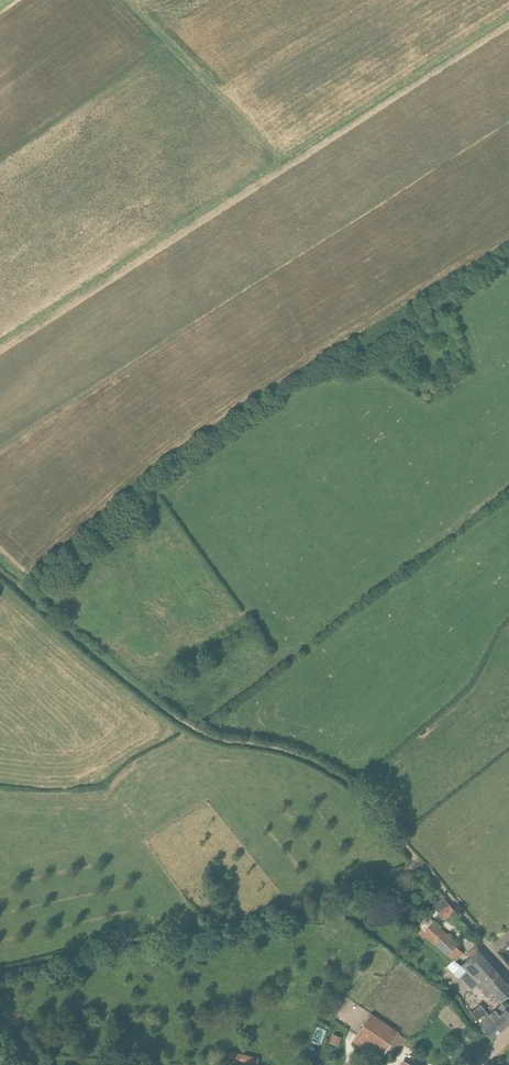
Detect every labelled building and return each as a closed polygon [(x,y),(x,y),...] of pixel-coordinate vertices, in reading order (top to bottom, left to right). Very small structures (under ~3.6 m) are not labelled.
[(345,31),(351,43),(363,38),(357,26),(345,31)] [(259,78),(247,85),(254,97),(267,90),(259,78)] [(433,906),(443,918),(445,920),(455,912),(443,897),(433,906)] [(426,939),(457,963),(464,955),(454,945),(457,942),(443,930),(427,916),(414,931),(426,939)] [(460,966),(465,969),(485,985),(493,994),(494,993),(502,1001),(508,995),(508,986),(493,967),(478,950),(460,966)] [(485,985),(465,969),(457,978),(470,991),(475,986),(488,998),(493,994),(485,985)] [(491,1039),(508,1023),(508,1013),(506,1010),(499,1015),(495,1010),(489,1015),(480,1004),(470,1012),(479,1023),(484,1030),(491,1039)] [(405,1040),(398,1035),(400,1033),(373,1013),(357,1034),(384,1055),(389,1049),(396,1053),(405,1040)] [(470,1031),(466,1035),(470,1040),(474,1037),(470,1031)] [(234,1064),(258,1064),(259,1059),(231,1051),(227,1063),(234,1064)]
